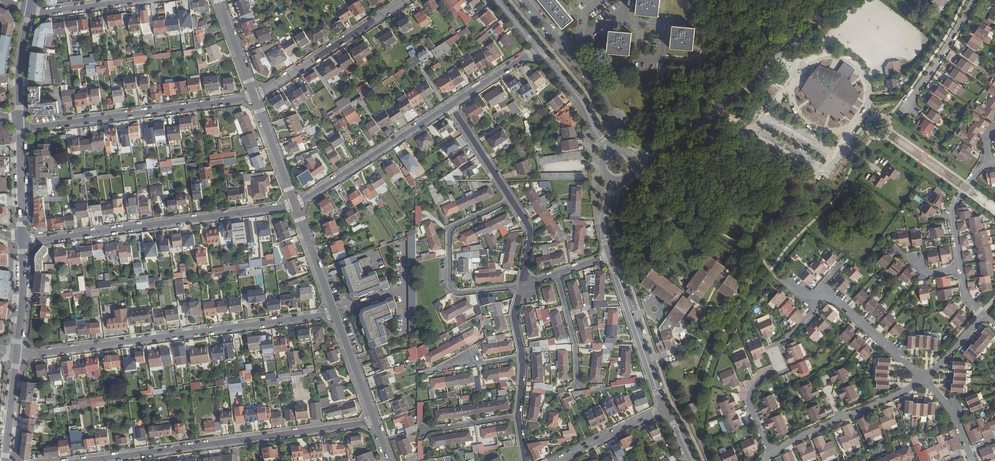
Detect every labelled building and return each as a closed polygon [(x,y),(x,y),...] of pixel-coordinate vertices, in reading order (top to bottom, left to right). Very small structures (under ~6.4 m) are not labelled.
[(253,16),(248,0),(240,0),(235,2),(241,20),(253,16)] [(425,4),(430,12),(438,7),(433,0),(431,0),(425,4)] [(459,15),(459,14),(457,12),(454,6),(450,0),(443,0),(450,12),(452,11),(456,17),(459,15)] [(457,12),(459,10),(462,7),(460,5),(463,2),(462,0),(461,0),(458,3),(454,6),(457,12)] [(563,29),(574,20),(557,0),(539,0),(563,29)] [(636,14),(659,16),(660,0),(637,0),(636,14)] [(198,3),(193,3),(194,12),(199,11),(199,12),(205,12),(205,14),(209,13),(208,3),(205,1),(198,1),(198,3)] [(355,16),(365,10),(359,1),(349,7),(355,16)] [(336,12),(342,22),(346,19),(345,18),(353,14),(347,5),(336,12)] [(0,7),(0,12),(1,12),(0,16),(0,17),(4,24),(3,34),(4,35),(9,36),(12,36),(15,22),(8,10),(0,7)] [(474,17),(477,20),(480,18),(482,21),(486,26),(494,19),(485,8),(474,17)] [(149,18),(148,9),(140,10),(141,19),(149,18)] [(415,16),(422,27),(430,22),(422,11),(415,16)] [(459,15),(465,24),(467,23),(471,20),(468,16),(467,17),(463,11),(461,13),(459,14),(459,15)] [(115,15),(116,25),(123,24),(123,26),(129,25),(128,18),(127,14),(115,15)] [(103,17),(104,27),(108,26),(109,30),(113,29),(113,26),(116,25),(115,15),(103,17)] [(253,16),(241,20),(242,23),(243,28),(243,29),(245,33),(258,28),(254,16),(253,16)] [(91,22),(93,34),(97,34),(105,33),(104,27),(103,17),(98,18),(98,21),(91,22)] [(128,18),(129,25),(130,31),(142,29),(141,24),(140,17),(128,18)] [(408,17),(397,23),(403,33),(414,26),(408,17)] [(36,32),(33,46),(44,48),(46,34),(54,33),(52,24),(52,18),(48,19),(44,22),(45,23),(36,32)] [(78,20),(79,30),(89,29),(87,19),(78,20)] [(336,33),(346,27),(341,19),(332,25),(333,28),(336,33)] [(69,31),(79,30),(78,20),(68,22),(69,31)] [(44,22),(36,30),(36,32),(45,23),(44,22)] [(52,24),(54,33),(54,34),(67,32),(65,22),(52,24)] [(308,32),(314,41),(315,39),(316,40),(330,31),(324,22),(308,32)] [(193,29),(196,49),(196,50),(201,48),(199,42),(205,40),(204,37),(201,37),(200,34),(202,33),(204,32),(203,28),(202,27),(204,26),(204,28),(207,27),(206,23),(198,27),(193,29)] [(974,28),(972,31),(985,40),(989,43),(992,39),(988,36),(990,33),(993,28),(983,23),(981,26),(980,26),(977,30),(974,28)] [(490,29),(493,33),(495,36),(497,39),(499,38),(498,35),(504,30),(500,25),(498,26),(496,24),(490,29)] [(693,50),(695,28),(672,26),(670,48),(693,50)] [(467,27),(457,34),(459,38),(470,32),(467,27)] [(257,31),(261,42),(271,38),(267,28),(257,31)] [(487,32),(477,40),(480,44),(484,40),(493,33),(490,29),(487,32)] [(485,30),(474,38),(476,41),(477,40),(487,32),(485,30)] [(504,30),(498,35),(499,38),(500,39),(506,33),(504,30)] [(306,45),(311,42),(303,31),(295,36),(302,46),(305,44),(306,45)] [(391,31),(379,40),(386,51),(392,48),(390,45),(397,40),(391,31)] [(630,55),(632,33),(609,31),(607,53),(630,55)] [(972,31),(971,33),(974,35),(984,42),(985,40),(972,31)] [(12,36),(9,36),(4,35),(3,34),(0,34),(0,35),(0,74),(6,74),(7,69),(8,61),(7,61),(12,36)] [(453,36),(446,41),(449,46),(460,39),(459,38),(457,34),(453,36)] [(978,50),(983,43),(973,36),(970,34),(968,37),(971,39),(970,40),(968,43),(978,50)] [(504,45),(508,50),(515,44),(507,35),(499,42),(502,47),(504,45)] [(282,44),(288,54),(299,47),(292,37),(282,44)] [(425,40),(431,50),(435,48),(429,37),(425,40)] [(435,48),(431,50),(437,58),(442,55),(444,53),(443,50),(445,49),(447,51),(451,49),(449,46),(446,41),(435,48)] [(359,46),(365,56),(372,52),(365,42),(359,46)] [(488,49),(483,52),(490,63),(502,55),(494,42),(487,47),(488,49)] [(222,58),(216,44),(212,45),(206,48),(211,62),(222,58)] [(32,48),(30,69),(45,70),(46,53),(47,48),(44,48),(33,46),(32,48)] [(363,58),(365,56),(359,46),(351,51),(358,61),(363,58)] [(979,55),(966,46),(964,48),(967,51),(966,52),(964,55),(974,62),(977,65),(983,57),(979,55)] [(108,56),(108,61),(121,59),(120,53),(118,53),(118,55),(112,56),(111,47),(107,48),(108,56)] [(264,68),(262,62),(260,58),(265,56),(266,56),(260,48),(251,51),(259,72),(267,76),(270,71),(264,68)] [(287,58),(281,48),(269,56),(275,65),(287,58)] [(412,57),(414,61),(416,64),(421,62),(430,56),(425,48),(418,53),(416,55),(413,50),(411,48),(408,50),(413,56),(412,57)] [(471,57),(478,68),(479,70),(485,66),(486,67),(491,64),(490,63),(483,52),(482,50),(471,57)] [(50,54),(52,70),(59,71),(59,69),(58,68),(56,53),(50,54)] [(83,58),(83,64),(90,63),(96,62),(95,53),(91,54),(91,57),(83,58)] [(338,60),(344,70),(355,63),(348,53),(338,60)] [(459,61),(467,74),(474,69),(474,70),(478,68),(471,57),(470,55),(459,61)] [(197,58),(199,70),(208,67),(205,61),(203,62),(200,57),(197,58)] [(972,65),(962,58),(960,60),(959,62),(956,60),(954,63),(967,72),(972,65)] [(108,61),(109,71),(114,70),(113,67),(115,67),(114,66),(122,65),(121,59),(108,61)] [(889,63),(885,68),(887,76),(895,74),(902,73),(899,60),(893,62),(889,63)] [(96,67),(97,73),(102,73),(102,71),(105,70),(105,72),(106,75),(110,75),(109,71),(108,61),(104,61),(104,66),(96,67)] [(87,76),(85,77),(86,81),(88,81),(88,76),(95,75),(96,79),(98,79),(97,73),(96,67),(96,62),(90,63),(90,65),(86,66),(87,76)] [(333,63),(321,71),(327,80),(340,72),(333,63)] [(965,74),(953,65),(950,68),(953,70),(953,72),(950,75),(960,82),(961,81),(963,83),(968,77),(965,75),(965,74)] [(808,73),(807,72),(805,74),(811,78),(805,86),(803,90),(818,110),(842,118),(858,95),(843,75),(820,66),(818,69),(812,68),(808,73)] [(44,81),(45,70),(30,69),(29,79),(44,81)] [(448,76),(454,86),(465,80),(464,78),(458,69),(448,76)] [(52,70),(54,86),(61,86),(59,72),(59,71),(52,70)] [(538,71),(530,77),(539,87),(547,80),(538,71)] [(315,72),(306,78),(309,82),(313,80),(315,83),(320,80),(315,72)] [(9,82),(9,73),(6,74),(0,74),(0,82),(9,82)] [(522,82),(527,79),(523,73),(518,76),(522,82)] [(391,76),(382,82),(385,86),(395,79),(394,78),(393,75),(391,76)] [(124,78),(125,89),(137,87),(136,76),(124,78)] [(206,90),(211,90),(210,88),(218,87),(217,76),(205,77),(206,90)] [(444,93),(448,90),(447,89),(450,87),(452,90),(455,87),(454,86),(448,76),(437,83),(444,93)] [(187,79),(189,92),(193,92),(192,91),(198,90),(201,89),(200,77),(187,79)] [(223,79),(225,89),(229,88),(235,88),(233,77),(223,79)] [(465,80),(454,86),(455,87),(456,88),(467,80),(465,77),(464,78),(465,80)] [(962,87),(949,77),(946,81),(943,79),(940,82),(954,91),(957,94),(962,87)] [(141,89),(150,88),(149,78),(140,80),(141,89)] [(900,86),(898,78),(888,80),(889,85),(887,85),(888,89),(890,88),(891,92),(899,91),(898,87),(900,86)] [(175,82),(177,94),(187,92),(186,81),(175,82)] [(416,89),(423,98),(429,94),(430,95),(434,92),(428,81),(416,89)] [(165,95),(177,94),(175,82),(164,84),(165,95)] [(374,87),(372,89),(374,92),(375,93),(385,86),(382,82),(374,87)] [(304,85),(312,96),(315,95),(307,83),(304,85)] [(151,86),(153,100),(161,99),(160,96),(160,93),(157,93),(157,91),(156,85),(151,86)] [(304,85),(289,94),(297,106),(312,96),(304,85)] [(949,92),(940,85),(938,88),(937,89),(934,87),(932,90),(935,92),(944,99),(949,92)] [(29,87),(30,111),(35,115),(59,113),(57,101),(41,103),(40,86),(29,87)] [(492,91),(485,95),(493,106),(508,97),(502,87),(493,92),(492,91)] [(408,98),(413,106),(420,101),(421,102),(422,103),(425,101),(423,99),(423,98),(416,89),(416,88),(406,95),(408,98)] [(62,91),(63,102),(76,101),(75,94),(75,89),(62,91)] [(361,96),(363,99),(374,92),(372,89),(365,93),(361,96)] [(518,97),(522,103),(534,95),(530,89),(518,97)] [(112,91),(113,97),(113,102),(124,100),(122,90),(112,91)] [(75,94),(76,101),(77,106),(81,106),(81,104),(88,103),(88,97),(87,92),(75,94)] [(292,105),(284,93),(281,95),(280,94),(271,101),(277,109),(286,103),(288,108),(292,105)] [(938,109),(943,102),(933,95),(930,93),(928,96),(931,98),(930,99),(928,102),(938,109)] [(549,102),(558,113),(564,107),(562,104),(563,103),(557,95),(549,102)] [(363,108),(367,105),(363,99),(361,96),(350,102),(351,102),(352,105),(358,101),(363,108)] [(397,105),(398,107),(403,114),(407,111),(406,110),(413,106),(408,98),(397,105)] [(515,101),(521,111),(525,109),(522,105),(521,106),(517,99),(515,101)] [(508,105),(515,115),(519,113),(521,111),(515,101),(515,100),(508,105)] [(975,109),(992,121),(994,116),(994,111),(993,109),(994,106),(987,101),(986,103),(988,105),(985,109),(978,104),(977,107),(975,109)] [(342,108),(344,111),(345,112),(353,107),(352,105),(351,102),(347,105),(342,108)] [(478,102),(467,109),(475,122),(480,119),(478,115),(484,111),(478,102)] [(569,108),(567,105),(564,107),(558,113),(556,114),(565,125),(566,124),(566,127),(574,126),(576,126),(575,117),(568,109),(569,108)] [(338,107),(327,114),(329,116),(340,109),(338,107)] [(344,113),(349,122),(359,116),(353,107),(345,112),(344,113)] [(388,113),(394,122),(404,116),(403,114),(398,107),(388,113)] [(942,116),(929,107),(927,110),(930,112),(929,113),(927,116),(936,123),(942,116)] [(340,109),(329,116),(334,124),(338,121),(335,117),(342,112),(340,109)] [(235,120),(240,134),(254,129),(248,115),(245,116),(243,111),(235,114),(236,119),(235,120)] [(375,118),(381,128),(385,125),(389,123),(390,125),(394,122),(388,113),(386,111),(375,118)] [(974,125),(972,123),(970,126),(977,131),(980,128),(981,129),(984,131),(990,123),(973,111),(970,116),(977,120),(974,125)] [(297,113),(290,116),(286,117),(288,122),(287,122),(290,131),(289,131),(291,135),(297,133),(302,131),(302,129),(306,127),(297,113)] [(179,118),(180,126),(181,129),(193,128),(193,125),(192,117),(179,118)] [(205,118),(207,134),(219,132),(218,119),(209,121),(209,119),(209,117),(205,118)] [(334,124),(337,129),(347,123),(344,118),(338,121),(334,124)] [(925,119),(923,122),(922,123),(919,121),(917,124),(922,127),(919,131),(929,138),(932,134),(930,133),(935,125),(925,119)] [(369,131),(371,135),(379,130),(373,120),(365,125),(367,129),(369,131)] [(306,127),(308,130),(314,126),(317,129),(321,127),(319,123),(318,123),(316,121),(306,127)] [(437,127),(442,135),(447,131),(450,134),(450,135),(454,132),(447,121),(437,127)] [(155,128),(156,136),(165,135),(164,122),(154,123),(155,128)] [(0,144),(10,143),(10,137),(10,135),(3,126),(0,125),(0,141),(0,144)] [(130,130),(131,139),(140,138),(138,125),(135,126),(132,126),(129,127),(130,130)] [(168,128),(170,145),(175,144),(175,140),(182,139),(181,129),(180,126),(168,128)] [(308,130),(311,135),(318,131),(317,129),(314,126),(308,130)] [(576,136),(574,126),(566,127),(562,128),(562,129),(563,137),(563,138),(576,136)] [(974,146),(980,137),(977,135),(975,134),(977,131),(970,126),(968,128),(970,130),(967,134),(961,129),(957,134),(974,146)] [(113,138),(113,142),(118,141),(118,138),(117,130),(116,127),(108,128),(109,139),(113,138)] [(148,143),(157,142),(157,140),(156,136),(155,128),(146,129),(148,143)] [(496,133),(493,129),(487,133),(489,137),(488,138),(495,147),(503,142),(497,133),(496,133)] [(121,130),(117,130),(118,138),(118,141),(118,143),(119,143),(123,143),(123,147),(132,146),(131,139),(130,130),(121,131),(121,130)] [(371,135),(369,131),(365,134),(369,141),(373,138),(371,135)] [(332,144),(334,147),(334,148),(345,141),(339,132),(328,138),(332,144)] [(92,139),(93,148),(106,146),(105,141),(104,134),(96,135),(96,133),(91,134),(92,139)] [(253,133),(243,137),(248,149),(258,145),(253,133)] [(428,133),(417,140),(423,149),(433,142),(428,133)] [(303,140),(301,135),(291,139),(293,144),(287,146),(289,154),(299,150),(297,142),(303,140)] [(943,148),(946,144),(938,138),(935,142),(943,148)] [(72,151),(81,150),(79,141),(79,139),(75,140),(71,140),(72,151)] [(79,141),(81,150),(93,148),(92,139),(79,141)] [(578,148),(577,139),(562,141),(563,150),(578,148)] [(447,140),(439,145),(442,148),(447,145),(449,143),(447,140)] [(461,149),(457,142),(448,147),(447,146),(443,148),(447,155),(456,149),(458,151),(461,149)] [(530,153),(524,142),(516,147),(522,157),(530,153)] [(967,164),(973,155),(969,152),(967,151),(970,147),(963,142),(960,145),(962,146),(959,151),(955,148),(952,153),(967,164)] [(34,148),(35,156),(52,155),(51,144),(39,144),(40,148),(34,148)] [(324,150),(328,155),(334,151),(332,148),(334,147),(332,144),(324,150)] [(334,163),(341,158),(334,148),(334,147),(332,148),(334,151),(328,155),(327,155),(333,164),(334,163)] [(440,149),(432,154),(434,158),(443,152),(440,149)] [(536,157),(538,164),(581,158),(580,151),(540,157),(536,157)] [(463,153),(451,160),(456,169),(468,162),(463,153)] [(262,158),(261,154),(260,154),(252,157),(251,158),(256,169),(265,165),(264,161),(265,161),(263,158),(262,158)] [(31,177),(33,177),(47,177),(53,177),(59,176),(56,155),(52,155),(35,156),(30,156),(31,177)] [(235,157),(223,158),(224,163),(224,166),(236,164),(235,157)] [(325,168),(320,161),(317,164),(312,157),(307,160),(310,164),(307,166),(309,169),(313,176),(325,168)] [(160,163),(160,167),(173,165),(172,159),(168,159),(168,162),(160,163)] [(406,166),(411,174),(413,172),(416,177),(423,172),(415,160),(406,166)] [(531,171),(527,160),(516,164),(521,175),(531,171)] [(475,175),(474,174),(472,171),(476,168),(477,168),(473,162),(462,169),(467,176),(468,175),(470,178),(475,175)] [(386,170),(391,178),(400,172),(395,164),(390,168),(389,167),(385,169),(386,170)] [(411,174),(406,166),(401,169),(407,177),(411,175),(411,174)] [(887,171),(885,170),(882,175),(889,179),(890,177),(894,180),(896,177),(897,178),(901,172),(891,166),(889,168),(887,171)] [(203,168),(200,168),(201,179),(213,177),(211,167),(203,168)] [(303,182),(313,176),(309,169),(299,175),(303,182)] [(243,172),(242,172),(244,181),(254,180),(255,189),(252,189),(253,198),(266,197),(265,191),(267,191),(266,186),(270,185),(269,176),(264,176),(264,172),(247,174),(247,172),(243,172)] [(991,183),(992,187),(994,186),(994,172),(986,173),(987,182),(991,181),(991,183)] [(370,181),(371,184),(378,195),(388,189),(387,188),(389,187),(379,173),(375,176),(376,177),(374,179),(370,181)] [(877,174),(876,176),(873,179),(871,178),(869,181),(881,189),(886,181),(887,181),(889,179),(882,175),(881,177),(877,174)] [(413,187),(415,185),(415,181),(414,179),(411,175),(407,177),(406,178),(413,187)] [(53,177),(56,196),(61,196),(59,181),(59,176),(53,177)] [(33,177),(34,197),(44,197),(48,197),(47,177),(33,177)] [(361,178),(356,182),(359,186),(364,183),(361,178)] [(192,201),(202,199),(200,183),(189,185),(192,201)] [(372,199),(378,195),(371,184),(367,187),(368,189),(363,192),(367,198),(370,196),(372,199)] [(150,187),(152,201),(156,201),(155,196),(157,196),(164,195),(163,185),(150,187)] [(437,195),(433,185),(428,187),(433,197),(437,195)] [(525,191),(532,203),(540,198),(532,186),(525,191)] [(477,193),(481,201),(493,196),(489,187),(477,193)] [(573,187),(572,201),(581,202),(582,188),(573,187)] [(228,191),(229,200),(246,198),(245,189),(228,191)] [(351,204),(353,203),(348,197),(345,191),(341,193),(349,206),(351,204)] [(353,203),(355,206),(364,200),(358,191),(348,197),(353,203)] [(930,197),(931,198),(929,201),(939,208),(941,205),(940,204),(941,202),(943,199),(934,192),(930,197)] [(0,198),(0,219),(2,222),(10,217),(7,214),(6,193),(2,193),(2,194),(0,198)] [(466,198),(470,206),(481,201),(477,193),(473,194),(467,197),(466,198)] [(177,196),(178,205),(187,203),(186,194),(177,195),(177,196)] [(170,210),(178,208),(178,205),(177,196),(172,196),(173,200),(168,201),(170,210)] [(335,209),(339,216),(342,215),(341,213),(338,208),(335,204),(333,201),(330,196),(327,198),(324,200),(323,198),(321,200),(322,201),(317,204),(325,215),(335,209)] [(540,198),(545,206),(548,204),(543,196),(540,198)] [(47,227),(46,219),(45,210),(44,203),(44,201),(44,197),(34,197),(34,226),(38,229),(39,232),(47,231),(47,227)] [(127,206),(128,213),(140,211),(139,200),(138,197),(126,198),(127,206)] [(122,198),(113,199),(115,212),(123,211),(122,198)] [(456,202),(460,211),(470,206),(466,198),(456,202)] [(533,203),(535,207),(540,214),(547,209),(545,206),(540,198),(532,203),(533,203)] [(139,200),(140,211),(140,213),(141,214),(150,212),(149,199),(139,200)] [(571,206),(571,212),(570,219),(573,219),(580,220),(581,202),(572,201),(571,206)] [(447,216),(460,211),(456,202),(452,204),(443,208),(447,216)] [(75,205),(77,217),(90,216),(88,206),(88,203),(75,205)] [(345,212),(347,215),(356,208),(355,206),(353,203),(351,204),(352,207),(345,212)] [(526,208),(529,212),(535,207),(533,203),(526,208)] [(929,217),(930,218),(932,215),(934,212),(935,213),(937,210),(927,203),(925,206),(924,206),(920,211),(923,213),(921,216),(927,220),(929,217)] [(101,206),(102,214),(114,213),(113,204),(101,206)] [(88,206),(90,216),(102,214),(101,206),(101,205),(88,206)] [(371,214),(375,212),(374,211),(371,206),(370,205),(366,208),(371,214)] [(968,207),(959,208),(961,219),(969,218),(972,218),(971,210),(969,210),(968,207)] [(349,225),(361,216),(356,208),(347,215),(344,217),(349,225)] [(543,219),(547,226),(555,221),(547,209),(540,214),(541,216),(543,219)] [(118,213),(119,221),(127,219),(125,212),(118,213)] [(499,228),(503,237),(508,233),(505,225),(511,222),(507,214),(495,220),(499,228)] [(64,217),(65,225),(75,224),(73,215),(64,216),(64,217)] [(972,218),(969,218),(970,226),(981,224),(979,216),(972,218)] [(46,219),(47,227),(48,227),(48,229),(65,227),(65,225),(64,217),(46,219)] [(339,232),(334,218),(322,222),(328,236),(339,232)] [(576,224),(575,238),(584,239),(585,225),(585,220),(580,220),(573,219),(572,224),(576,224)] [(485,225),(488,233),(499,228),(495,220),(485,225)] [(285,221),(275,225),(281,242),(291,238),(288,232),(289,232),(285,221)] [(426,232),(428,237),(436,234),(432,221),(424,224),(424,225),(426,232)] [(547,226),(557,241),(563,240),(566,240),(567,237),(567,232),(566,230),(564,232),(562,233),(557,225),(555,221),(547,226)] [(244,223),(247,242),(247,243),(253,242),(252,236),(253,236),(252,222),(244,223)] [(233,237),(234,244),(247,242),(244,223),(232,225),(233,237)] [(362,224),(352,230),(354,233),(362,228),(363,227),(362,225),(362,224)] [(981,224),(970,226),(971,233),(974,232),(982,231),(981,224)] [(232,225),(219,227),(219,229),(220,239),(221,242),(221,245),(223,245),(226,244),(226,245),(234,244),(233,237),(232,225)] [(474,229),(478,238),(485,234),(488,233),(485,225),(474,229)] [(930,235),(932,235),(933,239),(935,238),(945,237),(944,233),(942,233),(942,230),(941,227),(929,229),(930,235)] [(207,235),(208,244),(221,242),(220,239),(219,229),(207,231),(207,235)] [(466,243),(478,238),(474,229),(462,235),(466,243)] [(982,231),(974,232),(975,240),(988,238),(986,230),(982,231)] [(509,234),(506,251),(515,253),(518,232),(509,234)] [(899,241),(899,245),(902,244),(906,244),(906,247),(910,246),(907,232),(903,233),(903,232),(898,233),(898,234),(894,235),(893,240),(896,242),(899,241)] [(911,233),(913,245),(916,245),(919,245),(920,246),(923,245),(922,240),(921,233),(917,233),(917,232),(911,233)] [(490,237),(488,233),(485,234),(491,248),(493,247),(494,246),(494,244),(490,237)] [(181,234),(169,236),(171,249),(183,247),(181,234)] [(408,237),(409,335),(416,333),(416,263),(416,259),(416,241),(416,235),(416,234),(408,237)] [(441,247),(436,234),(428,237),(433,250),(441,247)] [(584,253),(584,239),(575,238),(575,242),(570,242),(570,238),(567,237),(566,240),(566,241),(568,249),(574,249),(574,252),(584,253)] [(344,250),(340,238),(330,242),(334,254),(333,254),(335,261),(347,256),(345,250),(344,250)] [(988,238),(975,240),(977,247),(978,247),(989,245),(988,238)] [(548,243),(552,264),(566,261),(564,252),(555,254),(555,249),(552,250),(551,247),(557,246),(556,241),(548,243)] [(105,245),(107,256),(116,255),(115,254),(119,253),(118,243),(118,242),(114,243),(114,244),(110,245),(105,245)] [(150,244),(144,245),(145,250),(145,256),(152,255),(155,257),(155,258),(158,257),(156,242),(150,243),(150,244)] [(119,253),(121,265),(129,264),(128,258),(133,257),(131,244),(125,245),(125,248),(123,248),(122,243),(118,243),(119,253)] [(538,267),(552,264),(548,243),(541,245),(542,250),(543,256),(537,258),(538,267)] [(8,266),(8,255),(9,255),(8,247),(0,244),(0,266),(8,266)] [(94,251),(93,251),(94,255),(104,254),(103,244),(94,246),(94,251)] [(283,248),(288,262),(291,261),(298,259),(293,245),(283,248)] [(989,245),(978,247),(979,251),(977,251),(978,255),(992,252),(990,245),(989,245)] [(37,271),(41,271),(44,271),(43,260),(48,252),(48,248),(45,246),(37,256),(36,259),(37,271)] [(81,252),(81,257),(94,256),(94,255),(93,251),(93,247),(80,248),(81,252)] [(275,259),(275,263),(278,262),(283,260),(280,247),(274,250),(275,259)] [(940,250),(942,262),(946,262),(945,260),(949,260),(952,259),(949,247),(943,248),(943,249),(940,250)] [(55,250),(57,264),(57,265),(69,264),(68,252),(67,251),(60,252),(59,249),(55,250)] [(826,254),(823,258),(831,266),(834,263),(833,262),(835,260),(837,258),(829,249),(825,253),(826,254)] [(196,251),(198,265),(208,264),(206,251),(201,252),(200,250),(196,251)] [(927,251),(929,263),(933,262),(936,262),(936,263),(939,263),(937,250),(933,251),(933,250),(927,251)] [(505,254),(504,263),(503,265),(504,266),(503,269),(512,271),(515,253),(506,251),(505,254)] [(68,252),(69,264),(82,262),(81,257),(81,252),(74,253),(73,252),(68,252)] [(459,273),(467,273),(472,273),(472,258),(472,257),(471,257),(471,252),(459,254),(459,260),(459,273)] [(992,252),(978,255),(979,258),(980,258),(981,262),(992,260),(993,260),(992,252)] [(416,259),(416,263),(437,258),(436,254),(430,256),(429,253),(421,254),(422,257),(416,259)] [(882,266),(883,266),(885,268),(894,259),(891,256),(890,257),(888,255),(885,253),(877,262),(882,266)] [(684,291),(657,271),(652,268),(648,274),(645,275),(646,277),(641,283),(647,287),(650,289),(654,283),(657,286),(653,292),(673,306),(675,302),(677,304),(672,310),(670,308),(665,314),(668,316),(659,328),(666,347),(667,351),(677,347),(676,344),(673,334),(687,329),(684,320),(682,319),(686,313),(689,314),(687,317),(694,322),(695,324),(698,320),(705,311),(699,307),(696,310),(693,308),(691,311),(688,309),(693,303),(690,300),(691,299),(698,303),(716,278),(723,283),(718,290),(730,299),(741,283),(729,274),(727,278),(720,273),(725,266),(719,262),(718,259),(716,259),(710,255),(704,263),(709,268),(707,271),(701,267),(687,286),(689,288),(687,291),(691,294),(688,298),(683,295),(681,299),(679,297),(684,291)] [(356,256),(340,262),(343,268),(342,269),(344,275),(345,275),(348,282),(347,282),(350,291),(351,291),(353,295),(358,297),(359,297),(359,298),(369,294),(369,293),(382,288),(383,290),(390,288),(386,277),(379,279),(376,271),(362,276),(361,274),(363,274),(359,262),(358,263),(356,256)] [(362,266),(369,264),(368,257),(360,259),(362,266)] [(295,264),(296,267),(294,268),(296,274),(306,270),(301,258),(298,259),(291,261),(292,265),(295,264)] [(249,263),(250,268),(263,266),(262,260),(262,259),(249,261),(249,263)] [(813,262),(810,266),(819,274),(821,273),(823,270),(825,272),(828,269),(817,260),(814,263),(813,262)] [(981,262),(979,262),(981,269),(993,267),(992,260),(981,262)] [(893,273),(896,275),(898,273),(902,268),(904,266),(902,264),(901,265),(899,263),(896,261),(888,270),(892,274),(893,273)] [(134,264),(135,276),(138,276),(138,273),(144,273),(142,263),(140,263),(136,264),(134,264)] [(173,269),(174,274),(177,273),(182,273),(186,272),(185,264),(180,264),(181,268),(173,269)] [(844,273),(854,281),(856,279),(857,279),(862,274),(853,266),(852,266),(850,268),(848,271),(847,270),(844,273)] [(993,267),(981,269),(982,277),(990,275),(994,274),(993,267)] [(909,269),(907,268),(899,277),(903,280),(904,279),(910,284),(912,281),(910,279),(913,277),(916,272),(914,269),(912,272),(909,269)] [(246,269),(238,270),(238,274),(239,276),(239,277),(247,276),(246,269)] [(803,271),(798,276),(807,284),(807,285),(809,282),(812,280),(813,281),(816,278),(806,269),(804,272),(803,271)] [(0,270),(0,298),(9,299),(12,280),(11,280),(12,272),(0,270)] [(37,271),(34,293),(36,293),(48,294),(50,295),(51,287),(50,287),(51,276),(41,274),(41,271),(37,271)] [(489,273),(490,282),(504,282),(503,272),(496,273),(489,273)] [(597,276),(596,276),(595,286),(604,287),(605,273),(597,272),(597,276)] [(98,289),(111,287),(110,282),(109,273),(105,274),(106,281),(97,282),(98,289)] [(476,283),(490,282),(489,273),(479,274),(476,274),(476,283)] [(981,281),(980,281),(981,285),(991,283),(990,275),(982,277),(981,277),(981,281)] [(837,281),(835,284),(838,287),(844,292),(847,288),(846,287),(849,283),(842,276),(841,276),(839,278),(840,279),(837,281)] [(938,288),(951,286),(951,283),(949,283),(949,280),(948,276),(936,278),(937,285),(938,284),(938,288)] [(71,278),(73,292),(86,290),(85,287),(84,277),(79,277),(79,282),(77,283),(77,285),(74,285),(73,278),(71,278)] [(288,283),(289,287),(299,283),(299,278),(288,283)] [(175,283),(177,295),(185,294),(183,279),(178,280),(178,282),(175,283)] [(149,282),(150,287),(150,292),(156,291),(155,285),(162,284),(162,280),(156,281),(149,282)] [(576,282),(568,284),(571,297),(580,295),(576,282)] [(983,292),(992,290),(991,283),(981,285),(981,288),(983,288),(983,292)] [(594,300),(603,301),(604,287),(595,286),(591,286),(590,294),(595,295),(594,300)] [(927,300),(927,299),(930,298),(930,292),(928,286),(925,286),(925,288),(921,288),(919,289),(921,301),(927,300)] [(300,289),(301,295),(301,300),(312,298),(311,288),(300,289)] [(555,301),(551,288),(543,290),(547,303),(555,301)] [(86,290),(87,297),(92,296),(92,297),(99,296),(99,292),(98,289),(95,289),(86,290)] [(940,301),(952,299),(951,295),(951,292),(952,292),(952,289),(939,291),(939,294),(938,294),(940,301)] [(263,290),(248,291),(249,304),(254,303),(261,302),(265,302),(264,300),(267,299),(267,293),(264,294),(263,290)] [(865,293),(862,290),(852,300),(855,302),(857,300),(860,303),(862,304),(870,295),(869,294),(867,292),(866,292),(865,293)] [(510,291),(502,292),(507,302),(512,301),(514,295),(510,291)] [(775,305),(776,304),(778,306),(787,297),(784,294),(783,296),(781,294),(779,292),(770,301),(775,305)] [(46,306),(48,294),(36,293),(35,304),(46,306)] [(575,310),(581,309),(582,312),(587,311),(590,310),(588,293),(585,294),(583,294),(585,304),(583,305),(580,295),(571,297),(575,310)] [(280,297),(281,302),(281,305),(287,304),(288,306),(290,306),(290,308),(297,307),(296,303),(296,295),(280,297)] [(381,346),(388,343),(385,336),(386,336),(382,325),(380,326),(380,324),(386,321),(393,318),(390,310),(397,307),(393,297),(386,300),(387,301),(374,306),(364,309),(364,310),(363,310),(360,315),(361,318),(364,329),(365,328),(367,335),(369,342),(370,342),(373,349),(381,346)] [(873,297),(864,307),(866,308),(869,311),(868,312),(870,314),(879,305),(876,303),(877,302),(873,297)] [(203,303),(205,316),(218,315),(218,313),(216,302),(216,298),(211,299),(212,302),(203,303)] [(267,300),(269,311),(281,309),(281,305),(281,302),(271,303),(270,299),(267,300)] [(783,311),(783,312),(787,316),(795,307),(793,305),(791,303),(792,302),(789,299),(781,309),(783,311)] [(229,302),(230,313),(243,311),(243,308),(242,300),(229,302)] [(467,300),(456,307),(460,314),(472,308),(467,300)] [(216,302),(218,313),(227,312),(226,301),(216,302)] [(435,304),(435,305),(437,310),(443,305),(440,301),(435,304)] [(0,302),(0,318),(6,319),(8,303),(0,302)] [(200,302),(184,304),(186,315),(202,313),(200,302)] [(500,302),(491,305),(495,318),(503,316),(500,302)] [(953,304),(951,302),(942,311),(948,316),(948,315),(951,317),(959,307),(957,305),(956,306),(953,304)] [(825,312),(822,314),(832,322),(835,318),(834,317),(837,314),(827,305),(825,307),(827,309),(825,312)] [(881,307),(879,305),(870,314),(873,317),(874,316),(877,318),(879,320),(880,318),(886,312),(887,310),(882,306),(881,307)] [(41,317),(45,318),(48,318),(50,318),(51,312),(47,311),(48,307),(43,306),(41,317)] [(127,311),(129,326),(142,324),(154,322),(153,313),(152,307),(140,309),(127,311)] [(443,313),(448,321),(460,314),(456,307),(443,313)] [(166,311),(167,321),(180,319),(179,309),(166,311)] [(533,309),(525,311),(527,324),(536,323),(533,309)] [(546,318),(551,317),(553,327),(562,325),(558,312),(550,314),(548,309),(545,310),(541,311),(543,321),(544,323),(547,322),(546,318)] [(793,322),(794,321),(798,324),(807,314),(804,311),(802,313),(800,311),(798,309),(789,318),(793,322)] [(959,328),(967,318),(965,317),(962,314),(964,312),(961,309),(952,320),(956,323),(955,324),(959,328)] [(153,313),(154,322),(155,323),(165,321),(164,311),(153,313)] [(605,320),(608,320),(608,324),(617,325),(618,311),(609,311),(609,313),(605,313),(605,320)] [(893,316),(889,312),(881,322),(883,323),(886,326),(884,328),(886,331),(896,320),(892,317),(893,316)] [(498,331),(507,329),(503,316),(495,318),(498,331)] [(586,316),(577,318),(581,331),(589,329),(586,316)] [(815,320),(813,323),(822,331),(824,329),(825,329),(830,324),(820,316),(819,318),(816,321),(815,320)] [(456,325),(457,327),(465,323),(461,317),(459,318),(461,322),(456,325)] [(122,318),(108,320),(109,330),(117,329),(118,329),(123,328),(122,318)] [(758,324),(764,338),(770,336),(768,333),(768,332),(775,329),(771,318),(758,324)] [(64,323),(65,330),(66,334),(79,332),(78,325),(77,321),(64,323)] [(78,325),(79,332),(79,334),(91,332),(90,324),(90,323),(86,324),(78,325)] [(90,324),(91,332),(92,334),(101,333),(100,323),(90,324)] [(539,329),(537,329),(536,323),(527,324),(530,338),(538,336),(538,333),(540,333),(539,329)] [(611,344),(616,344),(617,325),(608,324),(607,344),(611,344)] [(897,324),(889,333),(892,335),(893,334),(895,336),(895,337),(897,338),(905,329),(901,326),(900,327),(897,324)] [(557,341),(566,338),(562,325),(553,327),(557,341)] [(807,331),(805,333),(814,341),(818,337),(818,336),(820,333),(811,325),(808,328),(809,329),(807,331)] [(844,339),(843,339),(847,343),(855,334),(853,332),(851,330),(852,328),(850,325),(840,336),(844,339)] [(310,328),(310,329),(312,341),(312,342),(324,340),(322,327),(310,328)] [(984,333),(982,335),(991,342),(994,337),(994,335),(987,328),(983,332),(984,333)] [(310,329),(297,331),(299,342),(312,341),(310,329)] [(475,329),(463,336),(467,343),(479,337),(475,329)] [(584,344),(593,342),(589,329),(581,331),(584,344)] [(916,335),(916,336),(915,347),(920,347),(920,345),(923,346),(924,335),(916,335)] [(931,336),(924,335),(923,346),(926,346),(926,348),(931,348),(931,338),(931,336)] [(991,342),(982,335),(977,340),(986,348),(991,342)] [(260,336),(247,338),(249,351),(262,349),(260,336)] [(463,336),(451,342),(455,350),(464,345),(467,343),(463,336)] [(853,348),(854,348),(857,351),(865,342),(863,339),(862,340),(859,338),(857,336),(849,345),(853,348)] [(916,336),(909,336),(908,346),(911,347),(911,349),(915,349),(915,347),(916,336)] [(233,337),(222,339),(223,345),(225,359),(225,360),(234,359),(233,349),(235,349),(233,337)] [(286,338),(273,340),(274,351),(287,349),(286,338)] [(939,338),(931,338),(931,348),(930,350),(935,350),(935,348),(938,348),(939,338)] [(748,346),(755,360),(760,358),(759,355),(758,353),(765,350),(764,347),(761,340),(748,346)] [(977,340),(973,346),(981,353),(986,348),(977,340)] [(505,342),(498,344),(499,352),(512,350),(511,341),(505,342)] [(451,342),(438,349),(443,357),(445,355),(446,357),(449,355),(449,354),(455,350),(451,342)] [(484,346),(485,354),(499,352),(498,344),(484,346)] [(789,348),(788,349),(791,356),(787,358),(789,363),(803,357),(798,344),(797,345),(789,348)] [(863,356),(862,357),(866,360),(874,351),(871,349),(869,347),(870,346),(868,344),(860,353),(863,356)] [(215,348),(211,348),(212,361),(225,359),(223,345),(218,346),(218,347),(219,349),(215,349),(215,348)] [(424,345),(417,349),(417,358),(419,356),(425,352),(427,351),(424,345)] [(335,350),(333,346),(326,349),(331,363),(339,360),(335,350)] [(381,346),(370,350),(374,362),(375,362),(385,358),(381,346)] [(413,356),(409,358),(410,362),(416,360),(417,359),(417,358),(417,349),(417,346),(408,349),(409,353),(414,352),(413,356)] [(533,353),(532,353),(533,368),(542,367),(542,360),(541,352),(541,351),(550,351),(549,346),(533,348),(533,353)] [(966,351),(976,359),(981,353),(973,346),(971,348),(970,347),(966,351)] [(186,356),(184,347),(174,348),(175,358),(176,362),(186,361),(186,356)] [(209,362),(207,347),(189,350),(192,365),(209,362)] [(160,350),(160,354),(162,366),(172,365),(172,361),(170,349),(160,350)] [(287,349),(288,358),(290,368),(296,367),(296,365),(302,364),(300,352),(292,353),(291,349),(287,349)] [(427,355),(431,363),(443,357),(438,349),(427,355)] [(631,350),(622,349),(622,363),(630,364),(631,350)] [(143,352),(135,353),(136,363),(145,361),(143,352)] [(151,352),(147,353),(150,368),(162,366),(160,354),(152,355),(151,352)] [(567,352),(559,352),(559,361),(559,366),(568,365),(567,352)] [(745,352),(732,357),(736,367),(744,364),(744,366),(746,369),(751,366),(745,352)] [(602,355),(594,354),(592,368),(601,369),(602,359),(602,355)] [(103,356),(105,370),(112,369),(112,368),(110,356),(110,355),(103,356)] [(119,355),(110,356),(112,368),(120,366),(119,355)] [(385,358),(375,362),(377,368),(376,369),(378,374),(391,369),(389,364),(386,357),(385,358)] [(888,358),(878,358),(878,365),(889,366),(890,366),(891,362),(888,362),(888,358)] [(85,360),(85,363),(87,372),(99,371),(98,360),(89,361),(89,360),(85,360)] [(805,360),(790,367),(792,371),(793,371),(797,370),(798,372),(799,375),(809,371),(805,360)] [(63,363),(65,378),(75,377),(74,375),(73,363),(73,362),(63,363)] [(77,362),(73,363),(74,375),(87,373),(87,372),(85,363),(77,364),(77,362)] [(955,365),(952,364),(952,369),(954,369),(965,370),(966,362),(955,362),(955,365)] [(618,376),(630,377),(630,364),(622,363),(621,369),(618,369),(618,376)] [(37,366),(38,377),(49,376),(48,367),(48,365),(37,366)] [(403,365),(394,368),(397,374),(405,370),(403,365)] [(560,379),(569,379),(568,365),(559,366),(560,379)] [(878,365),(876,365),(876,373),(886,373),(886,370),(888,370),(889,366),(878,365)] [(52,366),(48,367),(49,376),(50,382),(62,380),(60,366),(55,367),(52,368),(52,366)] [(307,369),(303,370),(304,375),(308,375),(308,372),(313,371),(312,366),(306,366),(307,369)] [(512,367),(498,369),(500,378),(513,376),(512,367)] [(547,370),(547,371),(551,371),(551,367),(545,367),(542,367),(533,368),(534,381),(543,380),(543,376),(545,376),(545,370),(547,370)] [(835,378),(836,377),(839,384),(850,380),(844,367),(830,373),(832,379),(835,378)] [(590,381),(599,383),(600,375),(601,369),(592,368),(590,381)] [(327,382),(338,378),(334,369),(323,373),(327,382)] [(485,371),(486,380),(496,379),(496,383),(501,382),(500,378),(498,369),(485,371)] [(740,385),(733,369),(720,374),(720,375),(721,378),(724,384),(730,382),(733,388),(740,385)] [(954,374),(956,374),(955,377),(966,378),(967,370),(965,370),(954,369),(954,374)] [(246,371),(239,372),(240,378),(241,383),(252,382),(251,373),(246,374),(246,371)] [(886,373),(876,373),(875,380),(877,380),(888,381),(888,377),(886,376),(886,373)] [(454,377),(446,378),(447,387),(454,386),(460,385),(459,376),(456,376),(455,374),(453,374),(454,377)] [(472,374),(459,376),(460,385),(474,383),(472,374)] [(387,375),(376,379),(379,388),(390,384),(396,382),(394,377),(388,379),(387,375)] [(299,376),(291,377),(292,381),(292,384),(300,383),(299,376)] [(955,380),(953,380),(953,384),(964,385),(966,385),(966,378),(955,377),(955,380)] [(437,394),(436,388),(447,387),(446,378),(432,380),(433,389),(429,390),(430,399),(436,398),(436,395),(437,394)] [(41,384),(23,382),(22,397),(33,398),(34,389),(40,389),(41,384)] [(233,384),(228,385),(229,389),(229,393),(242,391),(241,383),(233,384)] [(324,383),(318,385),(319,392),(327,390),(324,383)] [(545,383),(533,384),(533,388),(534,388),(545,390),(553,391),(552,385),(545,384),(545,383)] [(799,388),(805,401),(819,395),(817,390),(817,389),(814,390),(812,391),(810,383),(808,384),(805,386),(799,388)] [(147,385),(148,391),(140,392),(141,397),(146,396),(153,395),(153,391),(153,389),(152,384),(147,385)] [(953,384),(951,384),(951,389),(953,389),(953,392),(963,393),(964,385),(953,384)] [(843,395),(844,395),(847,402),(858,397),(852,385),(838,391),(840,396),(843,395)] [(334,402),(345,399),(342,386),(331,389),(334,402)] [(391,387),(380,391),(385,402),(395,398),(391,387)] [(545,390),(534,388),(531,407),(539,409),(541,394),(545,395),(545,390)] [(180,395),(176,396),(176,394),(175,393),(172,394),(173,402),(180,401),(180,395)] [(559,394),(566,409),(569,408),(567,404),(573,401),(571,397),(566,399),(564,393),(559,394)] [(648,402),(644,393),(633,397),(637,407),(648,402)] [(762,399),(764,404),(765,406),(761,408),(763,413),(778,407),(772,394),(762,399)] [(977,394),(967,398),(968,401),(967,401),(968,406),(980,401),(977,394)] [(623,396),(614,400),(620,412),(621,413),(629,409),(628,408),(632,406),(628,395),(623,398),(623,396)] [(722,402),(719,403),(724,416),(734,412),(731,405),(733,404),(736,403),(734,397),(729,399),(728,396),(723,399),(724,401),(722,402)] [(328,397),(320,399),(320,403),(321,408),(330,406),(328,397)] [(391,406),(394,412),(393,413),(394,417),(398,416),(407,412),(408,412),(404,398),(393,403),(394,405),(391,406)] [(490,403),(483,404),(484,412),(495,411),(494,402),(493,398),(489,398),(490,403)] [(614,400),(613,398),(602,403),(609,417),(620,412),(614,400)] [(501,401),(494,402),(495,411),(509,409),(507,400),(501,401)] [(980,401),(968,406),(970,410),(972,409),(973,412),(983,407),(980,401)] [(26,414),(25,418),(35,419),(37,403),(33,402),(26,402),(25,414),(26,414)] [(905,403),(905,414),(912,415),(913,404),(913,402),(908,402),(908,403),(905,403)] [(312,404),(314,420),(322,419),(321,408),(320,403),(312,404)] [(357,411),(355,403),(344,406),(343,403),(340,403),(341,406),(343,414),(343,415),(357,411)] [(928,403),(928,405),(927,416),(935,416),(936,405),(933,405),(933,404),(928,403)] [(483,404),(472,405),(473,414),(484,412),(483,404)] [(918,404),(913,404),(912,415),(912,417),(919,417),(920,406),(918,406),(918,404)] [(922,406),(920,406),(919,417),(927,417),(927,416),(928,405),(923,404),(922,406)] [(296,407),(295,407),(295,409),(297,419),(305,418),(305,417),(309,416),(308,405),(296,407)] [(472,405),(461,407),(462,416),(473,414),(472,405)] [(818,405),(807,409),(812,422),(827,415),(825,410),(822,411),(821,412),(818,405)] [(270,406),(257,408),(257,409),(259,420),(271,418),(271,413),(270,406)] [(326,410),(328,418),(343,414),(341,406),(338,407),(326,410)] [(235,408),(237,424),(246,422),(244,411),(244,407),(235,408)] [(461,407),(450,409),(451,418),(462,416),(461,407)] [(537,422),(539,412),(545,413),(546,410),(541,409),(539,409),(531,407),(529,421),(537,422)] [(885,417),(879,419),(884,430),(891,426),(896,424),(897,424),(891,412),(890,408),(883,411),(885,417)] [(257,409),(244,411),(246,422),(250,422),(255,422),(255,421),(259,421),(259,420),(257,409)] [(297,419),(295,409),(290,410),(285,410),(286,421),(297,420),(297,419)] [(436,411),(437,420),(451,418),(450,409),(436,411)] [(601,409),(594,412),(600,425),(605,422),(604,420),(606,419),(601,409)] [(232,412),(219,414),(221,422),(221,425),(228,424),(228,425),(234,425),(232,412)] [(280,412),(271,413),(271,418),(272,425),(281,424),(280,412)] [(405,429),(407,435),(418,431),(418,424),(415,425),(411,416),(409,417),(407,412),(398,416),(394,417),(392,418),(394,423),(401,421),(402,425),(404,424),(406,428),(405,429)] [(594,425),(594,427),(600,425),(594,412),(587,415),(592,426),(594,425)] [(557,428),(559,414),(550,413),(548,427),(557,428)] [(738,414),(723,421),(719,422),(724,435),(728,433),(731,432),(738,429),(737,425),(735,422),(736,421),(740,420),(738,414)] [(768,426),(773,424),(776,431),(774,432),(777,437),(789,432),(781,414),(766,421),(768,426)] [(25,418),(24,418),(23,433),(31,434),(33,434),(41,435),(41,432),(34,431),(35,419),(25,418)] [(882,435),(877,423),(870,425),(868,426),(865,418),(858,421),(866,441),(882,435)] [(979,427),(982,433),(983,435),(984,439),(993,435),(992,431),(991,429),(994,428),(994,426),(993,421),(985,425),(982,418),(981,418),(977,420),(976,420),(979,427)] [(216,432),(216,431),(222,431),(221,425),(221,422),(215,422),(208,423),(208,421),(204,422),(205,433),(216,432)] [(135,422),(132,422),(134,439),(137,438),(137,442),(147,440),(145,428),(136,430),(135,422)] [(148,424),(150,437),(159,436),(158,426),(157,423),(148,424)] [(563,432),(564,439),(566,438),(571,438),(578,436),(572,423),(571,423),(569,424),(568,424),(570,431),(563,432)] [(969,423),(963,425),(971,444),(981,440),(979,437),(978,435),(982,433),(979,427),(972,430),(969,423)] [(170,424),(158,426),(159,436),(159,437),(172,435),(170,424)] [(185,433),(184,424),(175,425),(177,434),(185,433)] [(844,451),(859,444),(858,441),(856,437),(851,424),(844,426),(847,435),(845,436),(839,439),(844,451)] [(661,434),(656,425),(648,429),(654,440),(662,437),(660,434),(661,434)] [(509,426),(496,428),(497,436),(511,434),(509,426)] [(482,430),(484,439),(497,436),(496,428),(482,430)] [(952,439),(945,442),(947,449),(951,447),(951,449),(953,452),(962,448),(954,430),(949,432),(952,439)] [(108,432),(95,434),(96,445),(101,445),(101,444),(109,443),(108,432)] [(470,432),(456,434),(457,443),(471,441),(470,432)] [(25,460),(30,460),(31,453),(32,446),(32,443),(32,441),(31,434),(23,433),(20,433),(19,437),(23,437),(23,440),(23,442),(18,442),(18,445),(18,448),(22,449),(22,451),(21,457),(25,460)] [(456,434),(445,436),(446,445),(457,443),(456,434)] [(939,445),(931,448),(934,454),(938,453),(939,454),(940,458),(950,454),(948,450),(947,449),(945,442),(942,435),(936,437),(939,445)] [(445,436),(431,438),(432,442),(433,447),(446,445),(445,436)] [(636,445),(632,436),(619,442),(623,449),(625,448),(631,445),(632,447),(636,445)] [(820,436),(813,439),(819,453),(821,457),(822,460),(837,454),(832,441),(826,444),(824,445),(820,436)] [(407,438),(398,442),(404,457),(413,453),(407,438)] [(740,443),(747,458),(752,456),(751,452),(750,451),(757,448),(753,438),(740,443)] [(71,440),(72,450),(82,449),(80,439),(71,440)] [(95,446),(94,439),(85,441),(86,449),(91,448),(91,447),(95,446)] [(71,440),(58,442),(59,447),(60,453),(72,451),(72,450),(71,440)] [(418,442),(418,452),(418,460),(419,460),(426,460),(427,460),(426,454),(423,454),(423,446),(422,446),(422,441),(418,442)] [(537,450),(543,448),(541,442),(528,444),(535,460),(540,458),(537,450)] [(616,459),(624,455),(619,443),(610,447),(616,459)] [(803,460),(805,460),(809,459),(816,457),(812,446),(806,449),(804,443),(797,446),(803,460)] [(318,447),(311,447),(312,458),(324,457),(323,452),(323,445),(323,444),(318,445),(318,447)] [(914,447),(920,460),(931,460),(930,458),(929,456),(934,454),(931,448),(923,452),(920,444),(914,447)] [(983,460),(986,459),(988,458),(990,460),(994,459),(994,456),(994,454),(993,451),(994,450),(994,444),(979,450),(983,460)] [(336,446),(336,445),(331,445),(331,455),(344,453),(343,445),(336,446)] [(907,460),(908,460),(912,460),(911,459),(914,457),(910,447),(905,449),(904,446),(901,448),(907,460)] [(39,459),(46,458),(52,457),(60,456),(60,453),(59,447),(51,447),(45,448),(45,451),(38,452),(39,459)] [(303,456),(302,447),(292,448),(293,458),(303,456)] [(273,450),(272,448),(263,449),(264,459),(278,457),(277,450),(273,450)] [(901,448),(899,449),(900,451),(896,453),(900,460),(906,460),(907,460),(901,448)] [(720,454),(723,460),(738,460),(733,449),(726,451),(720,454)] [(896,453),(895,452),(894,450),(892,451),(893,453),(889,455),(892,460),(900,460),(896,453)] [(357,457),(359,460),(362,460),(363,460),(374,460),(371,452),(357,457)] [(414,457),(405,460),(418,460),(418,452),(413,454),(414,457)] [(791,452),(784,455),(786,460),(795,460),(791,452)] [(889,455),(888,453),(885,454),(886,456),(882,458),(884,460),(892,460),(889,455)]
